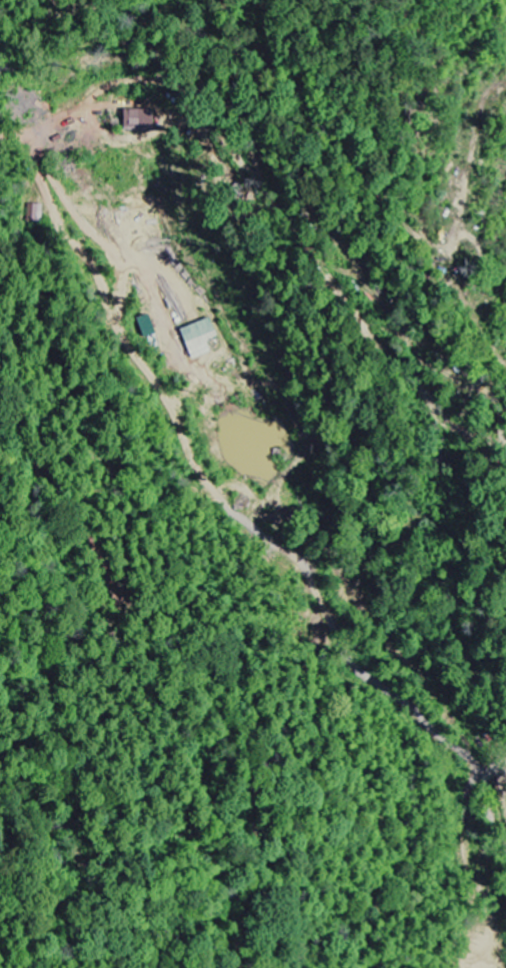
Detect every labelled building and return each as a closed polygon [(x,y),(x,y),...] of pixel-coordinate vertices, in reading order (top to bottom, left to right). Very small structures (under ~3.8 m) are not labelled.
[(122,111),(122,132),(153,131),(153,109),(122,111)] [(153,335),(146,315),(135,319),(143,339),(153,335)] [(179,330),(191,360),(209,353),(205,341),(216,337),(209,318),(179,330)]
